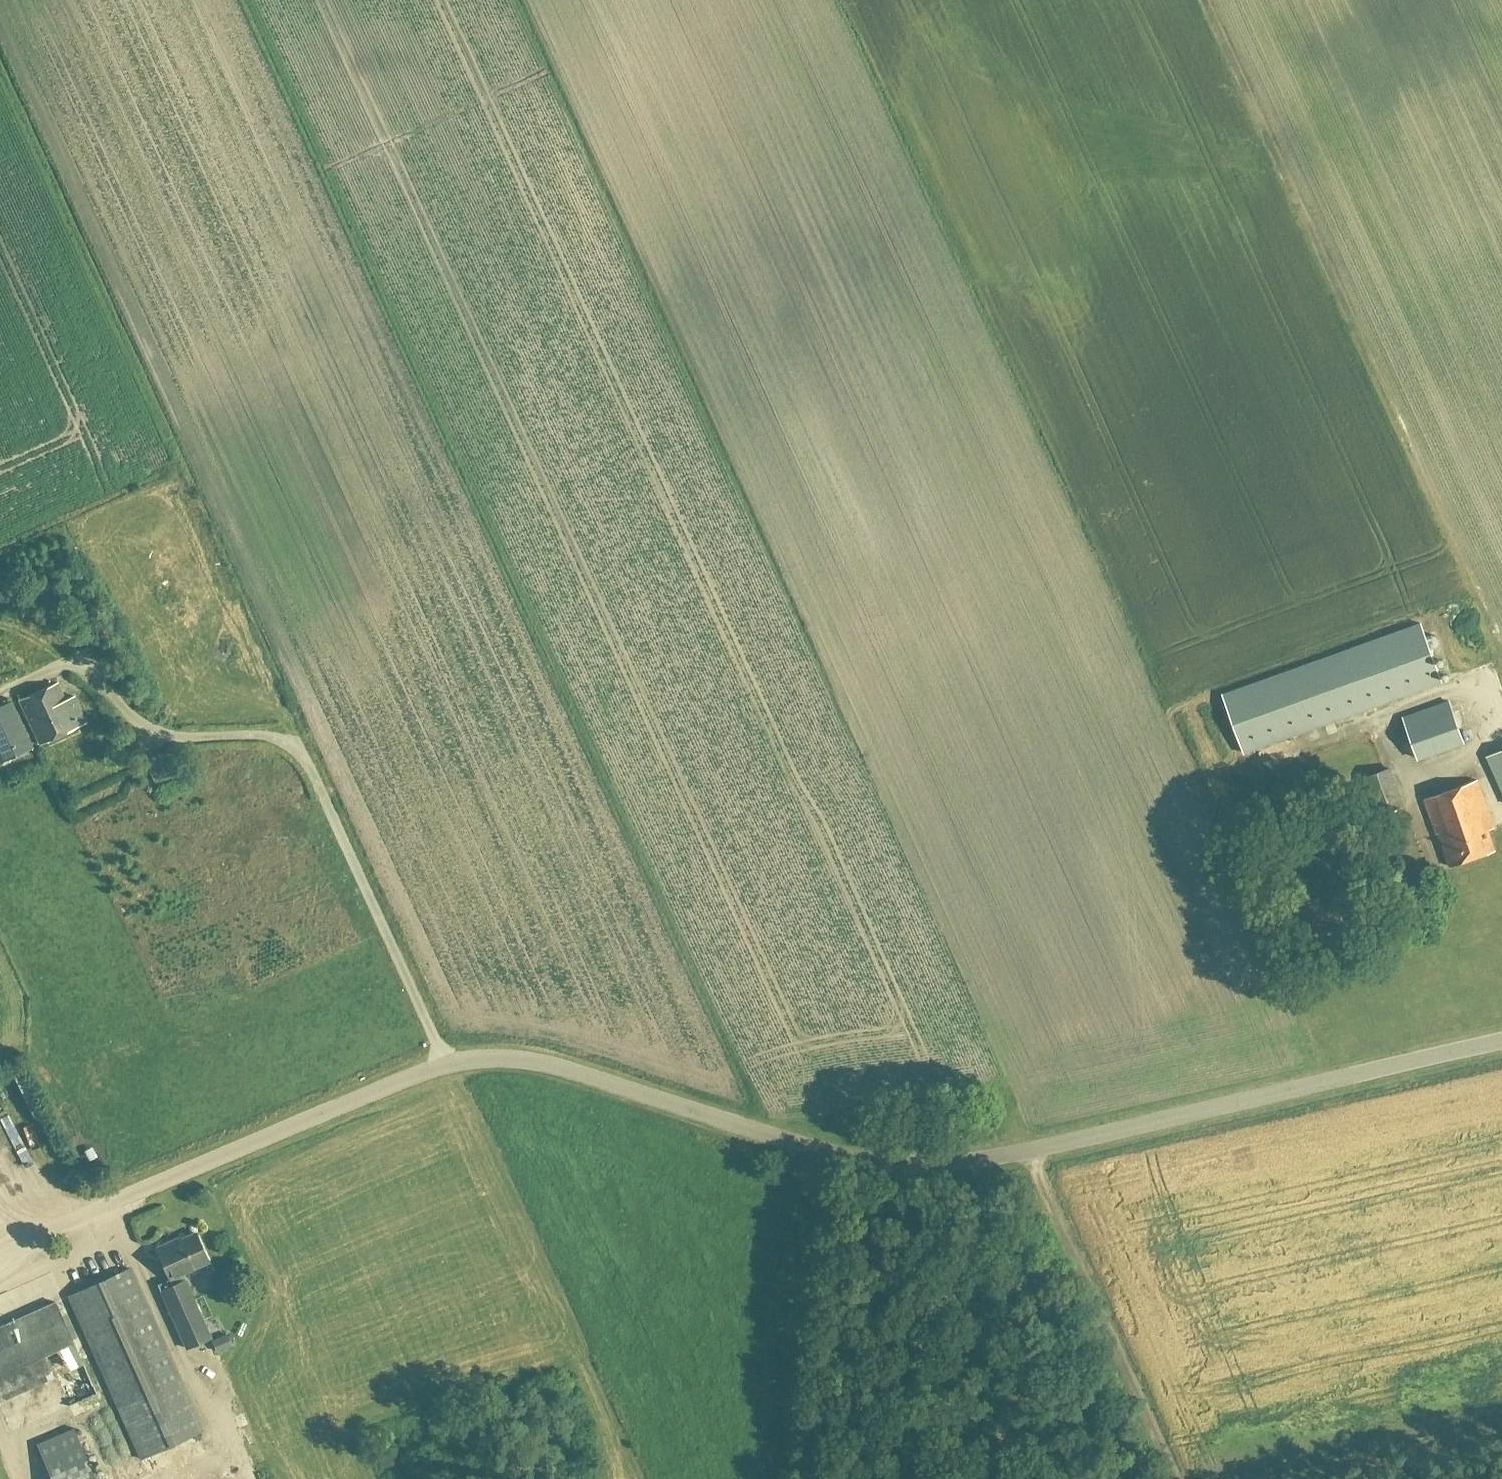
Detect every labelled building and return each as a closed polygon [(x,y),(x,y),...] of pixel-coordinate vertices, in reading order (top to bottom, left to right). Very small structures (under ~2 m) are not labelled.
[(1223,696),(1244,753),(1442,681),(1421,625),(1223,696)] [(87,723),(74,696),(65,701),(57,684),(18,701),(39,745),(87,723)] [(1449,702),(1404,719),(1418,759),(1464,743),(1449,702)] [(32,749),(10,703),(0,707),(0,764),(32,749)] [(1487,757),(1501,792),(1501,751),(1487,757)] [(1424,800),(1440,847),(1446,845),(1452,865),(1496,850),(1489,829),(1494,827),(1478,781),(1424,800)] [(171,1240),(155,1247),(173,1285),(160,1291),(186,1348),(211,1336),(181,1273),(208,1261),(195,1232),(172,1243),(171,1240)] [(68,1296),(120,1411),(141,1459),(203,1431),(130,1269),(68,1296)] [(35,1379),(25,1361),(0,1374),(0,1387),(4,1394),(35,1379)] [(49,1472),(52,1478),(96,1478),(86,1456),(74,1428),(37,1444),(49,1472)]
